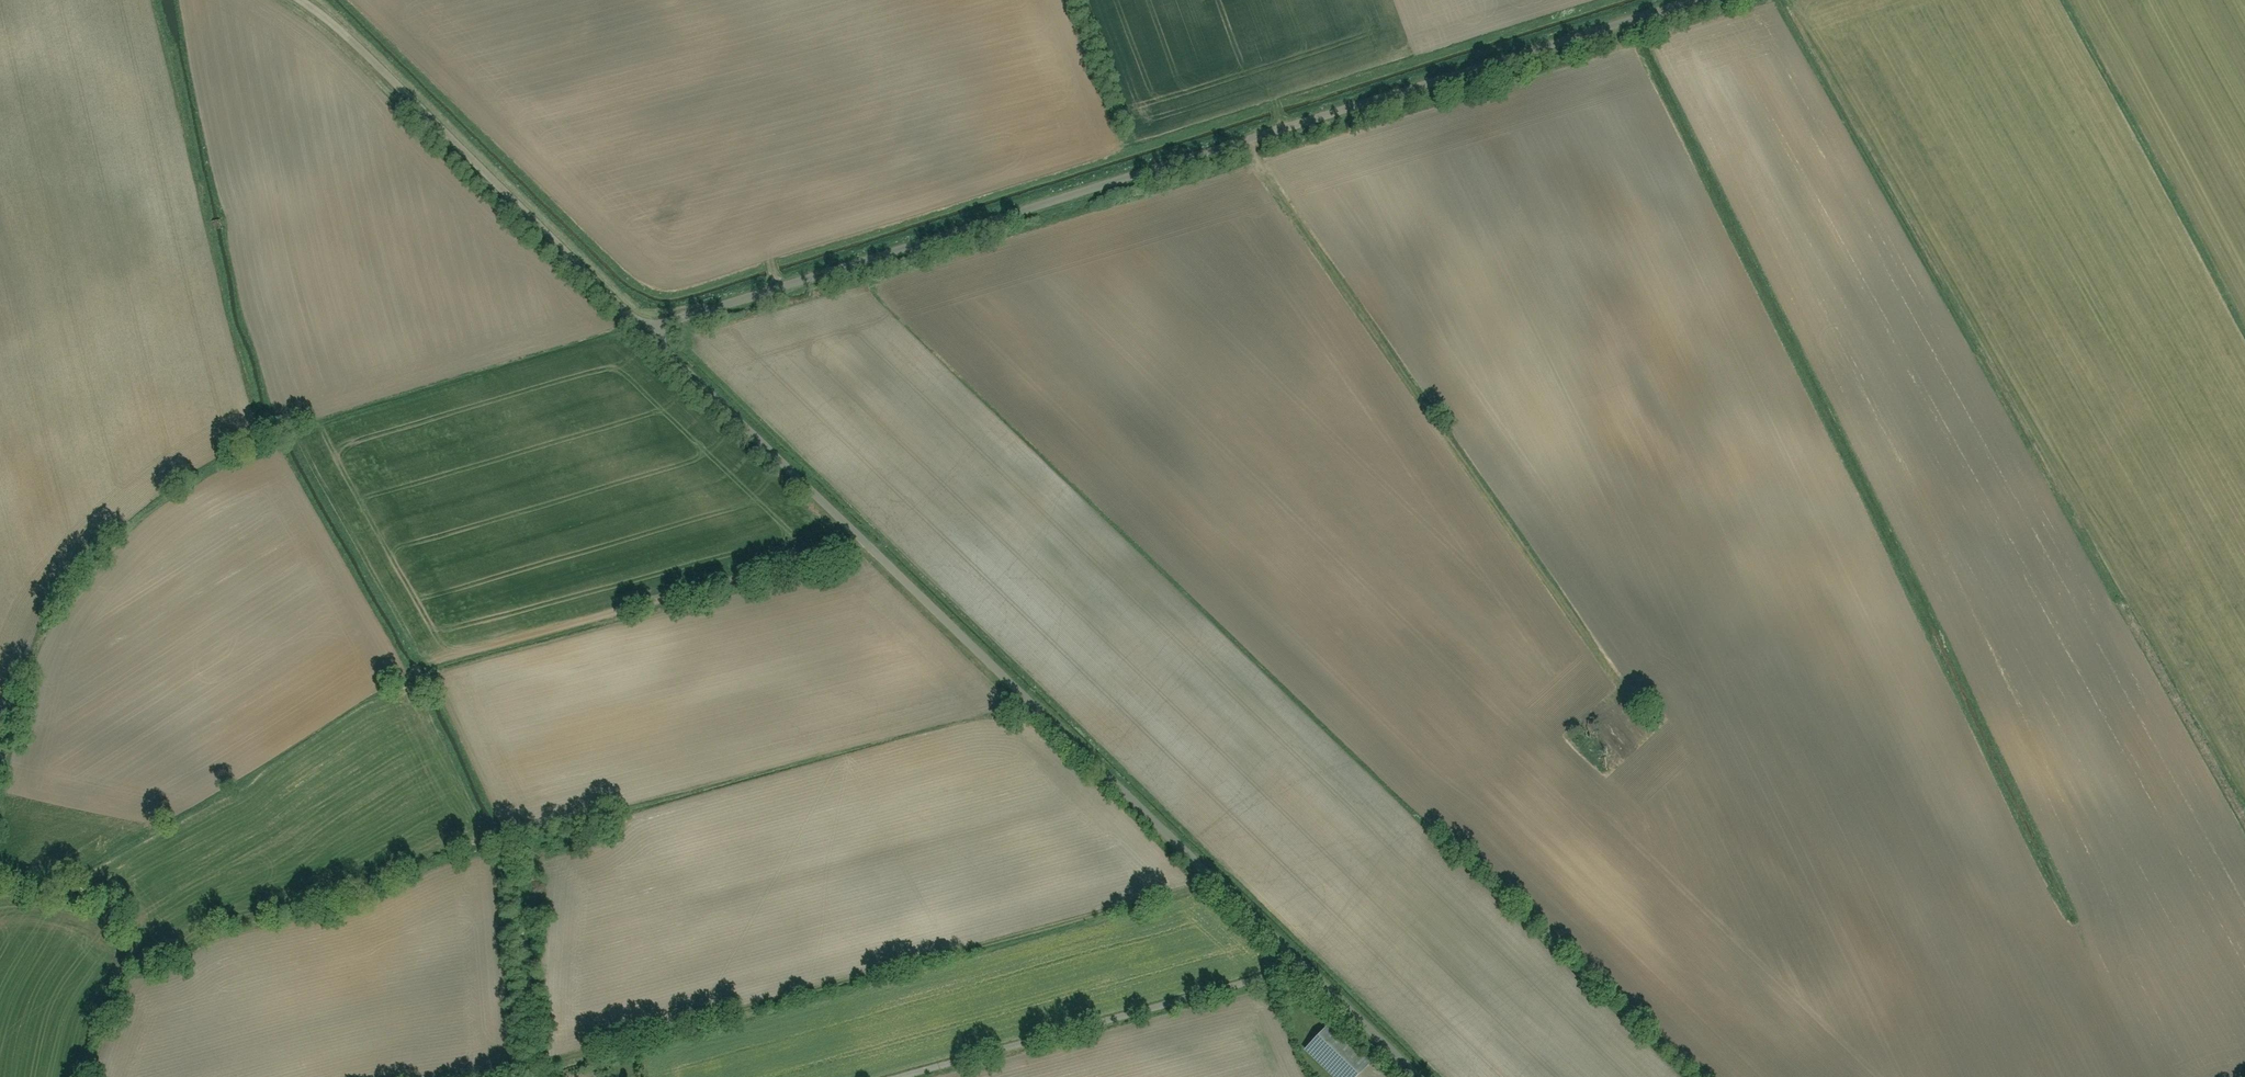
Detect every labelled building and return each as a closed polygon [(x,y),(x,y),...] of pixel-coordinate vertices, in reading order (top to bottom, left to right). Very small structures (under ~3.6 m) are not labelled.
[(1303,1050),(1331,1076),(1354,1076),(1368,1063),(1328,1024),(1303,1050)]
